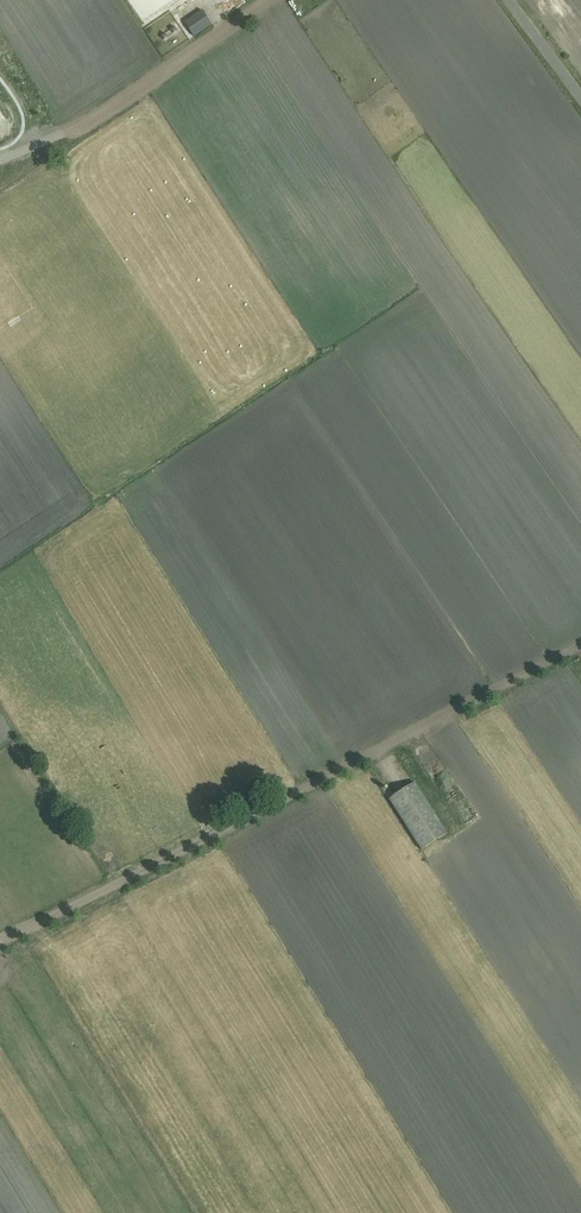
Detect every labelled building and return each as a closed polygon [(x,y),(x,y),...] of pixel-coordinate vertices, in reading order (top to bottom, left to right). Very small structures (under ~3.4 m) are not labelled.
[(211,24),(202,10),(184,22),(194,36),(211,24)] [(421,851),(447,835),(446,833),(447,833),(414,782),(388,799),(389,799),(388,799),(421,851)] [(456,805),(461,812),(466,808),(461,801),(456,805)]
